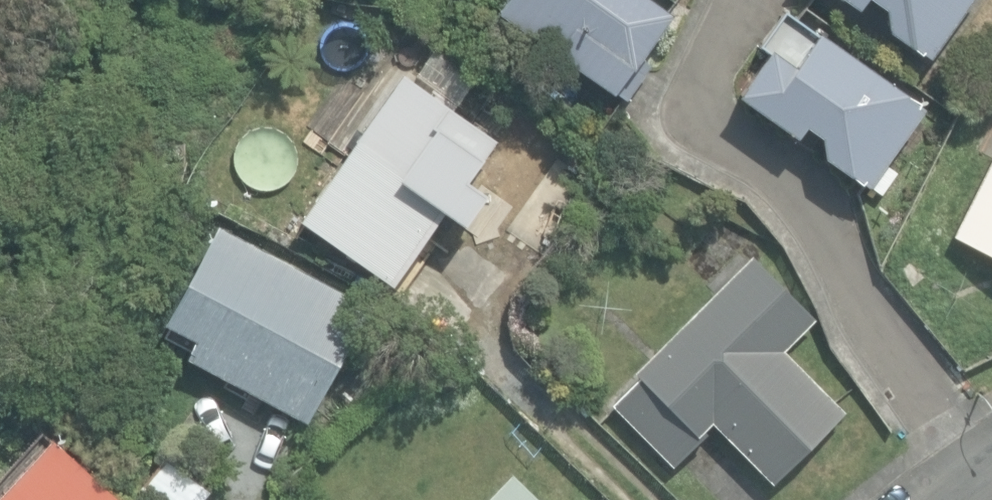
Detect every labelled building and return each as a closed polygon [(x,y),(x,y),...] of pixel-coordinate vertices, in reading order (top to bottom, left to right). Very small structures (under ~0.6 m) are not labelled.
[(622,99),(649,61),(642,57),(671,12),(653,0),(503,0),(496,11),(527,35),(553,32),(564,39),(555,53),(622,99)] [(855,9),(860,0),(843,0),(855,9)] [(928,60),(968,0),(869,0),(880,8),(885,32),(928,60)] [(823,157),(866,186),(922,104),(784,11),(738,95),(796,135),(801,124),(817,134),(823,157)] [(302,218),(388,280),(443,203),(466,220),(485,193),(461,176),(485,143),(399,82),(302,218)] [(953,234),(991,254),(991,157),(953,234)] [(185,356),(308,421),(372,302),(218,220),(164,321),(195,338),(185,356)] [(712,419),(772,481),(843,411),(782,348),(813,317),(752,255),(634,370),(641,377),(614,404),(673,464),(706,432),(703,428),(712,419)] [(50,434),(0,489),(0,499),(122,499),(50,434)] [(155,499),(199,499),(209,487),(165,453),(139,487),(155,499)] [(512,471),(484,499),(542,499),(512,471)]
